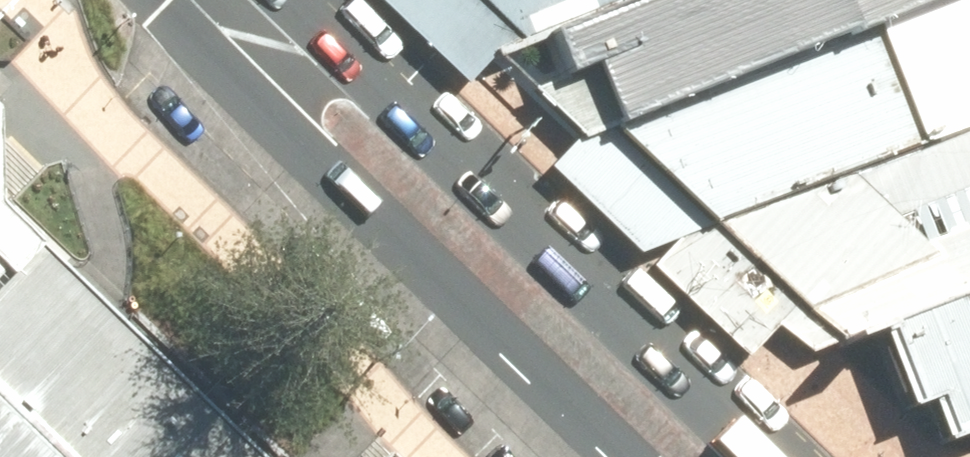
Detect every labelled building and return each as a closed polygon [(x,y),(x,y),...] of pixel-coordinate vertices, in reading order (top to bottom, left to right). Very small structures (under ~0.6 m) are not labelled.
[(510,43),(522,39),(621,0),(466,0),(510,43)] [(522,39),(537,76),(589,129),(947,0),(621,0),(522,39)] [(589,129),(687,220),(969,118),(969,0),(947,0),(589,129)] [(6,200),(3,107),(0,104),(0,456),(267,456),(6,200)] [(790,312),(969,230),(969,118),(687,220),(790,312)] [(790,312),(817,339),(831,333),(863,339),(883,408),(908,400),(925,443),(969,426),(969,230),(790,312)]
